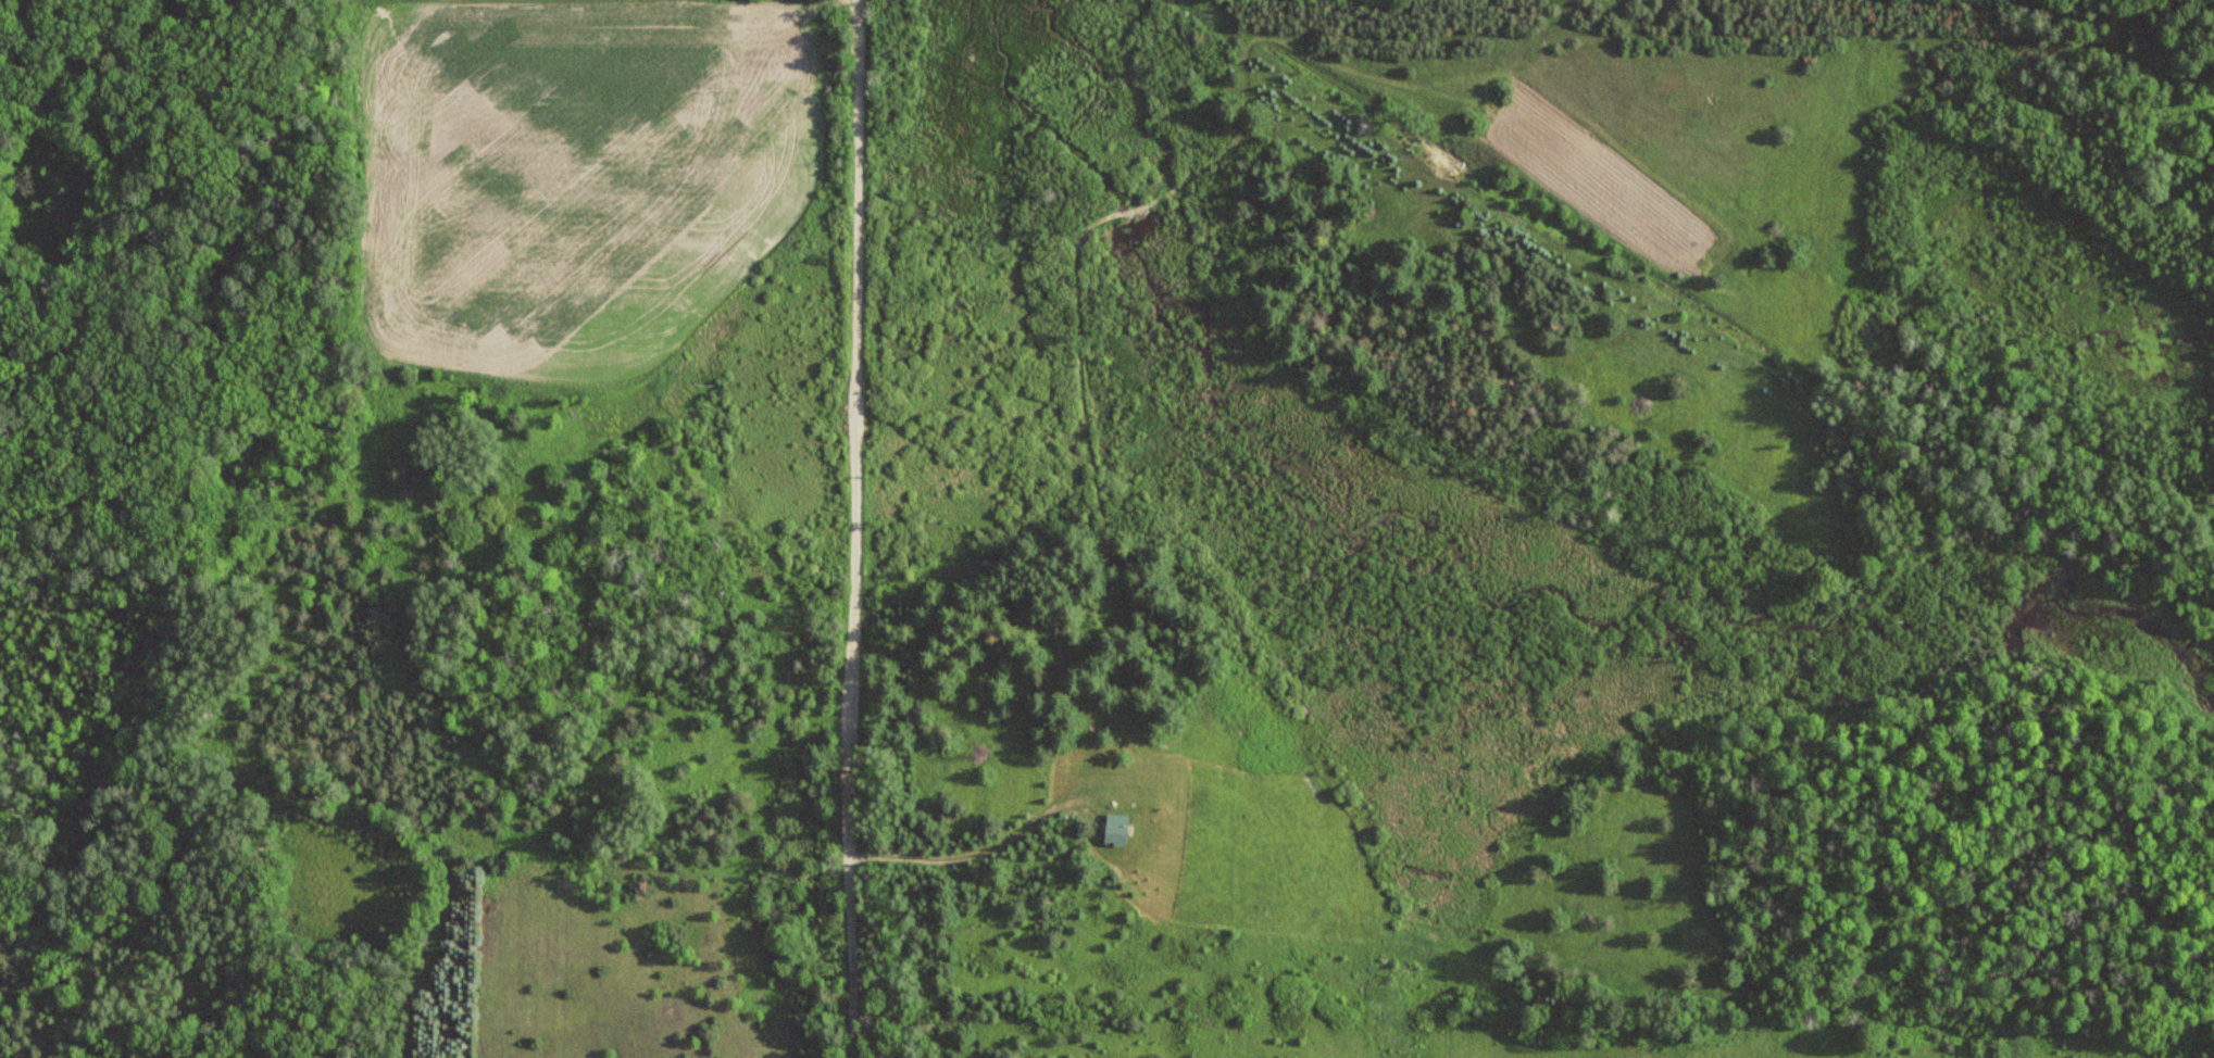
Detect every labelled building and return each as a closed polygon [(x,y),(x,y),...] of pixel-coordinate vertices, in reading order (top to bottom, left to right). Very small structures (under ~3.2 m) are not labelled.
[(1127,821),(1104,821),(1104,845),(1127,845),(1127,821)]
